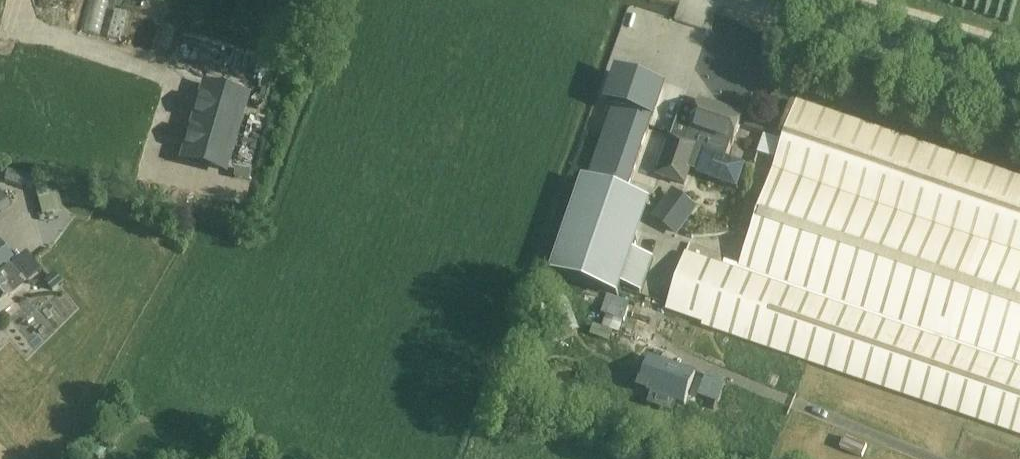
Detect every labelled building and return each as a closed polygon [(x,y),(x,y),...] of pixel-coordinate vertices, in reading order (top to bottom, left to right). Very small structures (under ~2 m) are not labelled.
[(105,0),(92,0),(86,29),(99,32),(105,0)] [(275,11),(261,17),(267,30),(281,23),(275,11)] [(619,73),(608,104),(651,118),(661,88),(619,73)] [(248,98),(205,85),(184,159),(226,173),(248,98)] [(732,147),(742,116),(699,101),(685,141),(670,135),(657,177),(683,186),(689,169),(696,172),(695,175),(737,190),(745,166),(726,159),(730,146),(732,147)] [(797,101),(760,207),(751,234),(738,271),(685,253),(665,311),(1019,433),(1019,178),(797,101)] [(651,118),(613,105),(585,181),(582,180),(550,274),(618,297),(622,287),(640,294),(652,259),(634,252),(651,203),(626,195),(652,118),(651,118)] [(7,172),(4,181),(31,189),(34,179),(7,172)] [(53,213),(47,188),(35,191),(42,216),(53,213)] [(0,192),(0,213),(10,207),(0,192)] [(678,203),(666,194),(650,217),(674,235),(691,212),(678,203)] [(736,229),(751,234),(757,217),(760,207),(745,202),(736,229)] [(13,307),(7,299),(23,286),(7,267),(15,261),(0,243),(0,317),(13,307)] [(55,273),(45,282),(53,291),(63,282),(55,273)] [(589,335),(598,338),(601,328),(593,325),(589,335)] [(692,374),(647,358),(636,388),(682,404),(692,374)]
